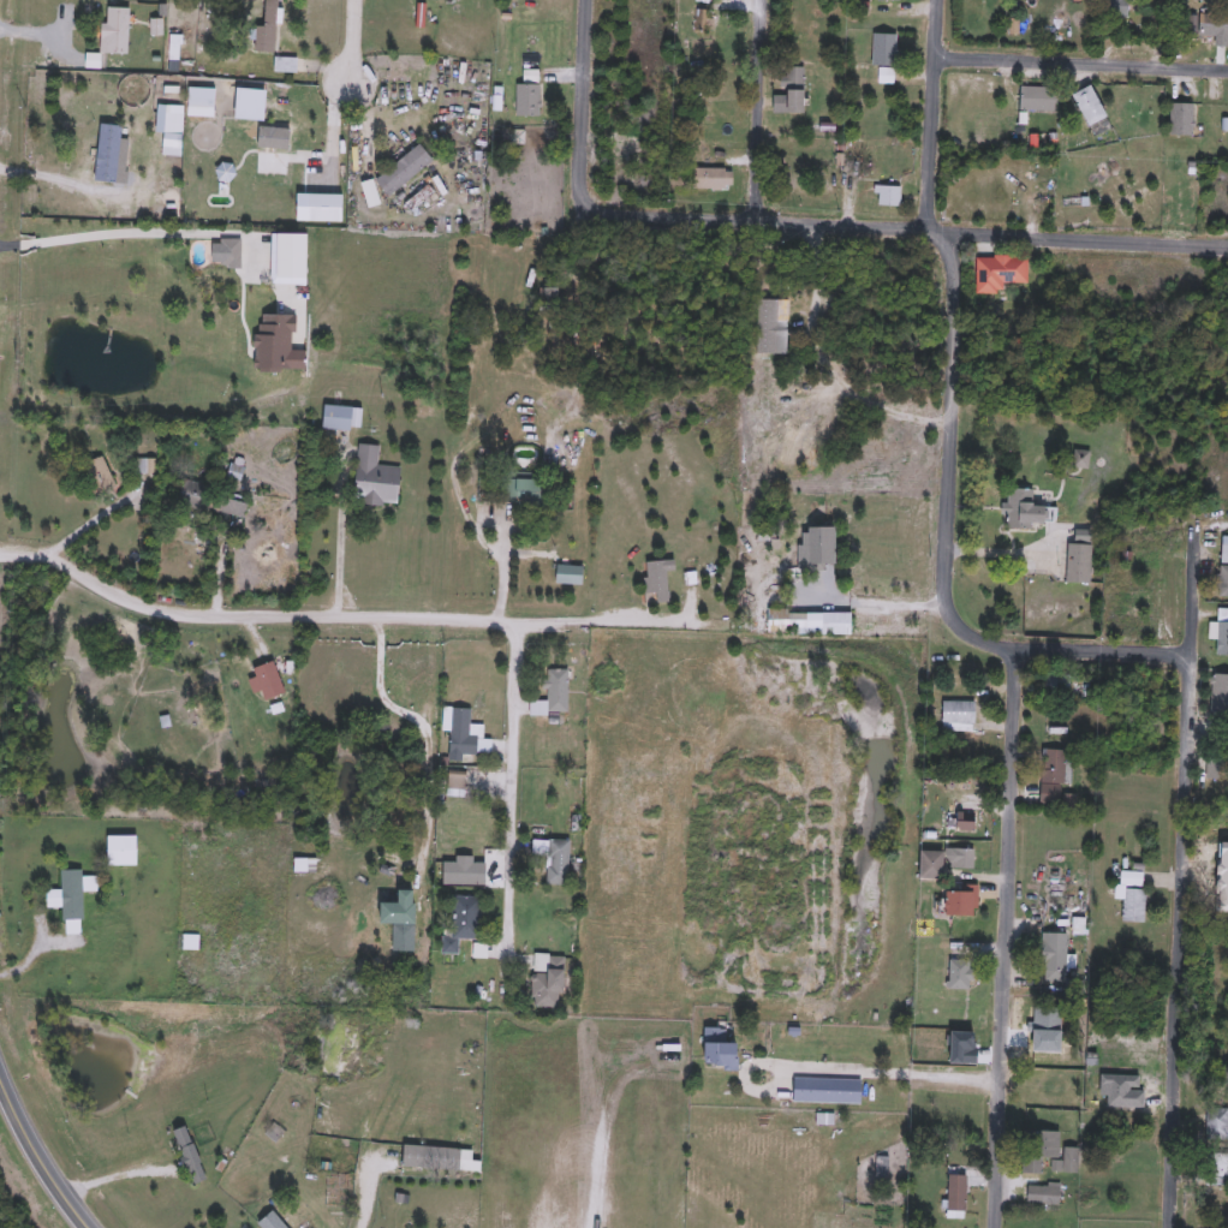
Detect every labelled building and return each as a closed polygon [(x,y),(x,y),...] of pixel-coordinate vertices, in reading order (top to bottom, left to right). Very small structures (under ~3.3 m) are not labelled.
[(264,26),(264,0),(276,0),(276,52),(256,52),(256,26),(264,26)] [(1101,18),(1101,0),(1128,0),(1128,18),(1101,18)] [(711,30),(693,30),(693,4),(711,4),(711,30)] [(102,7),(129,7),(129,53),(102,53),(102,7)] [(1202,13),(1227,14),(1227,37),(1200,36),(1202,13)] [(899,32),(899,65),(874,65),(874,32),(899,32)] [(274,72),(274,58),(296,58),(296,72),(274,72)] [(775,96),(781,96),(781,67),(805,67),(805,113),(775,113),(775,96)] [(541,84),(541,115),(515,115),(515,84),(541,84)] [(1073,95),(1091,84),(1110,117),(1091,127),(1073,95)] [(1020,111),(1020,87),(1055,87),(1055,111),(1020,111)] [(1170,136),(1170,103),(1193,103),(1193,136),(1170,136)] [(375,180),(421,143),(434,160),(388,197),(375,180)] [(874,145),(874,162),(851,162),(851,145),(874,145)] [(732,155),(732,190),(699,190),(699,169),(719,169),(719,155),(732,155)] [(900,186),(900,205),(880,205),(880,186),(900,186)] [(220,264),(220,238),(242,238),(242,264),(220,264)] [(976,256),(1029,256),(1029,288),(976,288),(976,256)] [(572,357),(558,357),(558,336),(572,336),(572,357)] [(352,406),(352,429),(323,429),(323,406),(352,406)] [(378,445),(377,465),(400,466),(399,505),(354,503),(357,443),(378,445)] [(93,487),(85,461),(103,457),(111,482),(93,487)] [(501,472),(547,472),(547,509),(531,509),(531,503),(501,503),(501,472)] [(243,518),(178,503),(183,483),(248,496),(243,518)] [(1032,530),(1005,529),(1006,488),(1033,489),(1033,506),(1047,506),(1047,524),(1032,523),(1032,530)] [(835,568),(801,568),(801,526),(835,526),(835,568)] [(1066,582),(1067,542),(1075,542),(1077,530),(1092,530),(1091,583),(1066,582)] [(1221,536),(1227,536),(1227,596),(1220,596),(1221,536)] [(851,610),(851,634),(768,634),(768,610),(851,610)] [(1217,622),(1227,622),(1227,654),(1217,654),(1217,622)] [(266,701),(261,690),(252,693),(249,680),(256,676),(254,668),(274,661),(286,693),(266,701)] [(567,669),(567,715),(530,715),(530,701),(547,701),(547,669),(567,669)] [(1210,673),(1227,673),(1227,715),(1210,715),(1210,673)] [(1068,695),(1047,693),(1047,674),(1068,675),(1068,695)] [(942,701),(976,701),(976,731),(942,731),(942,701)] [(502,753),(467,752),(467,763),(449,763),(451,731),(442,731),(443,708),(470,708),(470,723),(483,725),(483,739),(502,740),(502,753)] [(1066,749),(1062,806),(1041,805),(1043,749),(1066,749)] [(1206,779),(1206,753),(1226,753),(1226,779),(1206,779)] [(465,770),(465,793),(448,793),(448,770),(465,770)] [(974,831),(955,831),(955,811),(976,811),(974,831)] [(108,866),(108,836),(137,836),(137,866),(108,866)] [(568,886),(547,886),(547,857),(532,857),(532,840),(568,840),(568,886)] [(943,880),(920,880),(920,850),(974,851),(973,869),(943,868),(943,880)] [(442,886),(442,862),(485,862),(485,886),(442,886)] [(82,892),(83,934),(65,935),(65,908),(47,908),(47,890),(61,890),(61,871),(83,870),(83,877),(96,877),(96,892),(82,892)] [(1146,871),(1144,923),(1122,922),(1123,900),(1117,900),(1119,871),(1146,871)] [(976,886),(976,917),(946,917),(947,892),(959,892),(959,886),(976,886)] [(442,954),(442,938),(452,938),(453,896),(482,896),(481,940),(458,938),(458,954),(442,954)] [(413,938),(392,938),(392,923),(401,923),(401,910),(415,910),(413,938)] [(1044,982),(1044,934),(1068,934),(1068,982),(1044,982)] [(566,994),(560,994),(560,1009),(531,1008),(531,955),(566,955),(566,994)] [(949,990),(949,961),(972,961),(972,990),(949,990)] [(1062,1007),(1062,1051),(1033,1051),(1033,1007),(1062,1007)] [(740,1043),(740,1066),(704,1066),(704,1026),(726,1026),(726,1043),(740,1043)] [(863,1079),(862,1103),(793,1102),(794,1078),(863,1079)] [(1205,1104),(1227,1104),(1227,1141),(1205,1141),(1205,1104)] [(173,1133),(184,1128),(207,1179),(195,1184),(173,1133)] [(1023,1173),(1024,1131),(1060,1131),(1059,1158),(1043,1158),(1043,1174),(1023,1173)] [(461,1170),(403,1168),(404,1146),(461,1149),(461,1170)] [(1079,1173),(1062,1173),(1062,1147),(1079,1147),(1079,1173)] [(948,1175),(966,1175),(966,1211),(948,1211),(948,1175)] [(1027,1204),(1027,1185),(1060,1185),(1060,1204),(1027,1204)] [(316,1200),(328,1192),(347,1216),(336,1224),(316,1200)] [(273,1211),(287,1227),(262,1227),(258,1223),(273,1211)]
